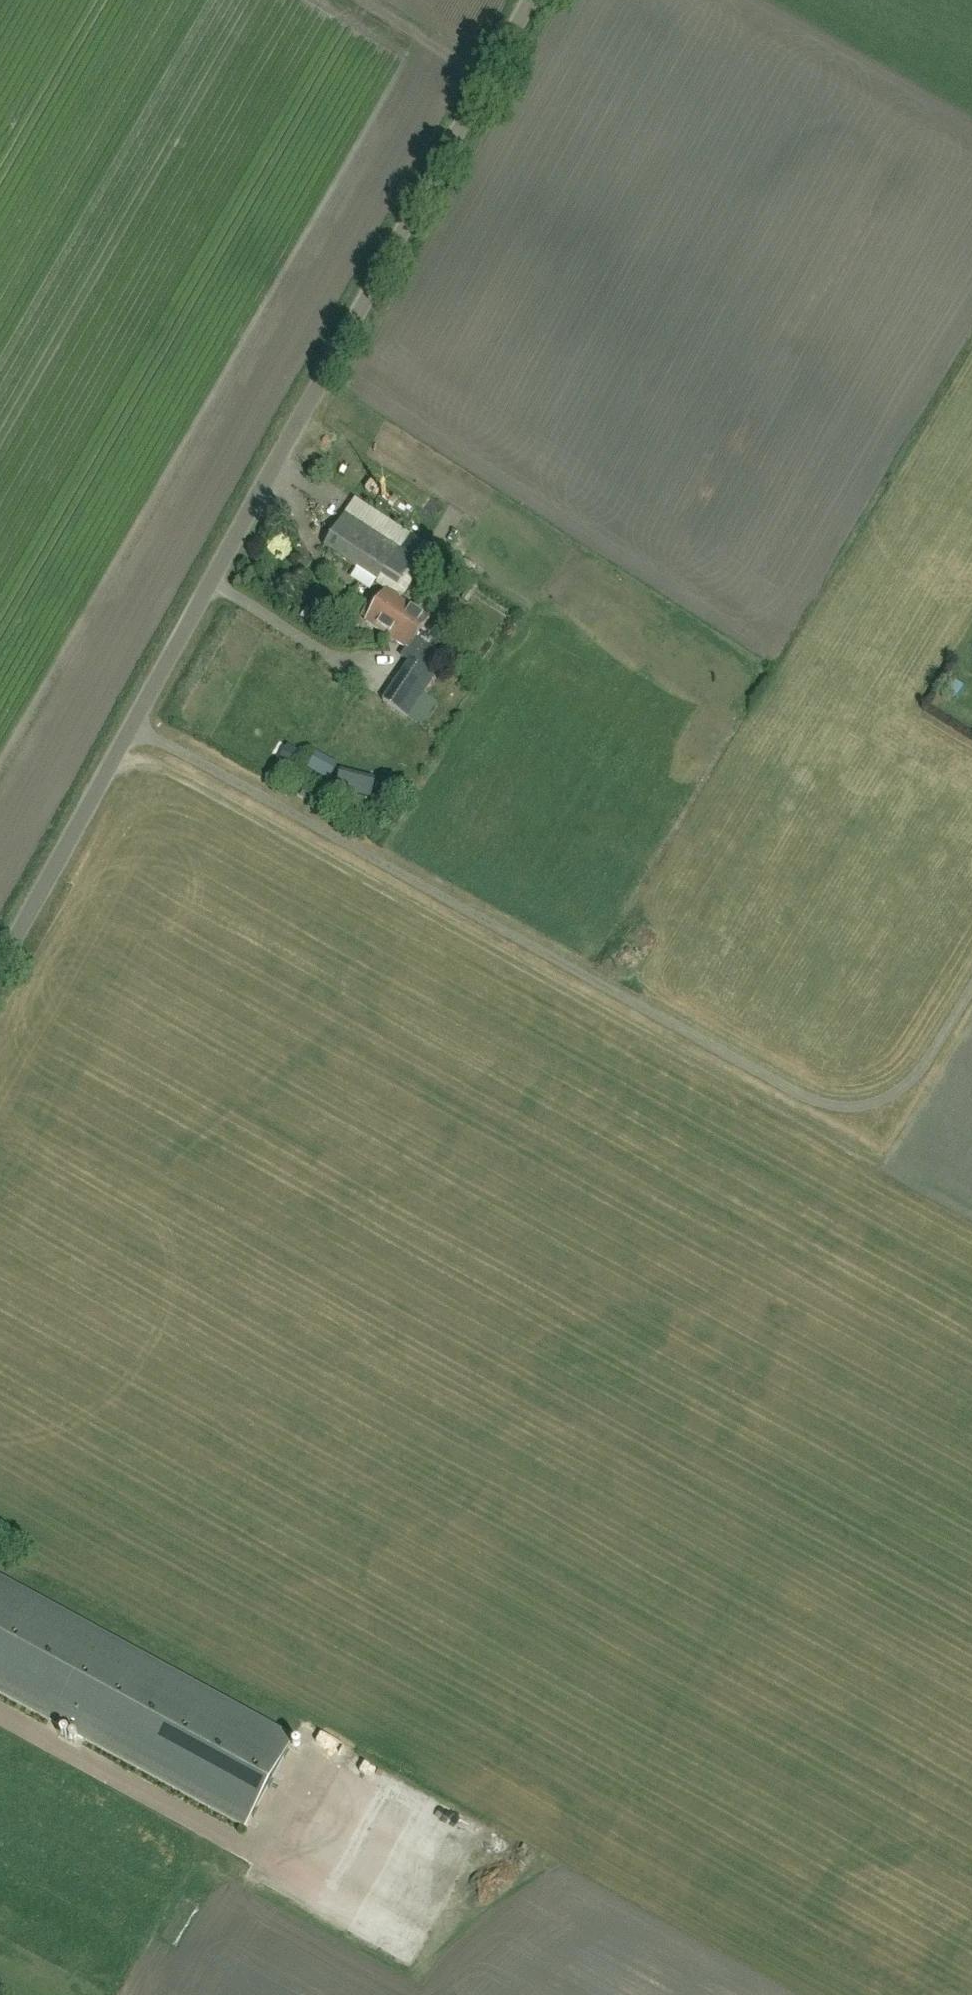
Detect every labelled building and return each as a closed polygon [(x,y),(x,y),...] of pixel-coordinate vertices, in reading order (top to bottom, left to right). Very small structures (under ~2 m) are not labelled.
[(416,563),(373,534),(346,516),(325,549),(378,584),(382,578),(399,589),(416,563)] [(448,533),(461,541),(468,529),(455,522),(448,533)] [(415,640),(429,619),(386,591),(366,622),(408,650),(403,658),(410,663),(427,673),(438,655),(415,640)] [(436,679),(427,673),(410,663),(384,702),(409,718),(436,679)] [(317,773),(331,774),(333,754),(319,753),(317,773)] [(295,1739),(0,1578),(0,1694),(246,1828),(295,1739)] [(339,1829),(334,1838),(349,1845),(353,1837),(339,1829)]
